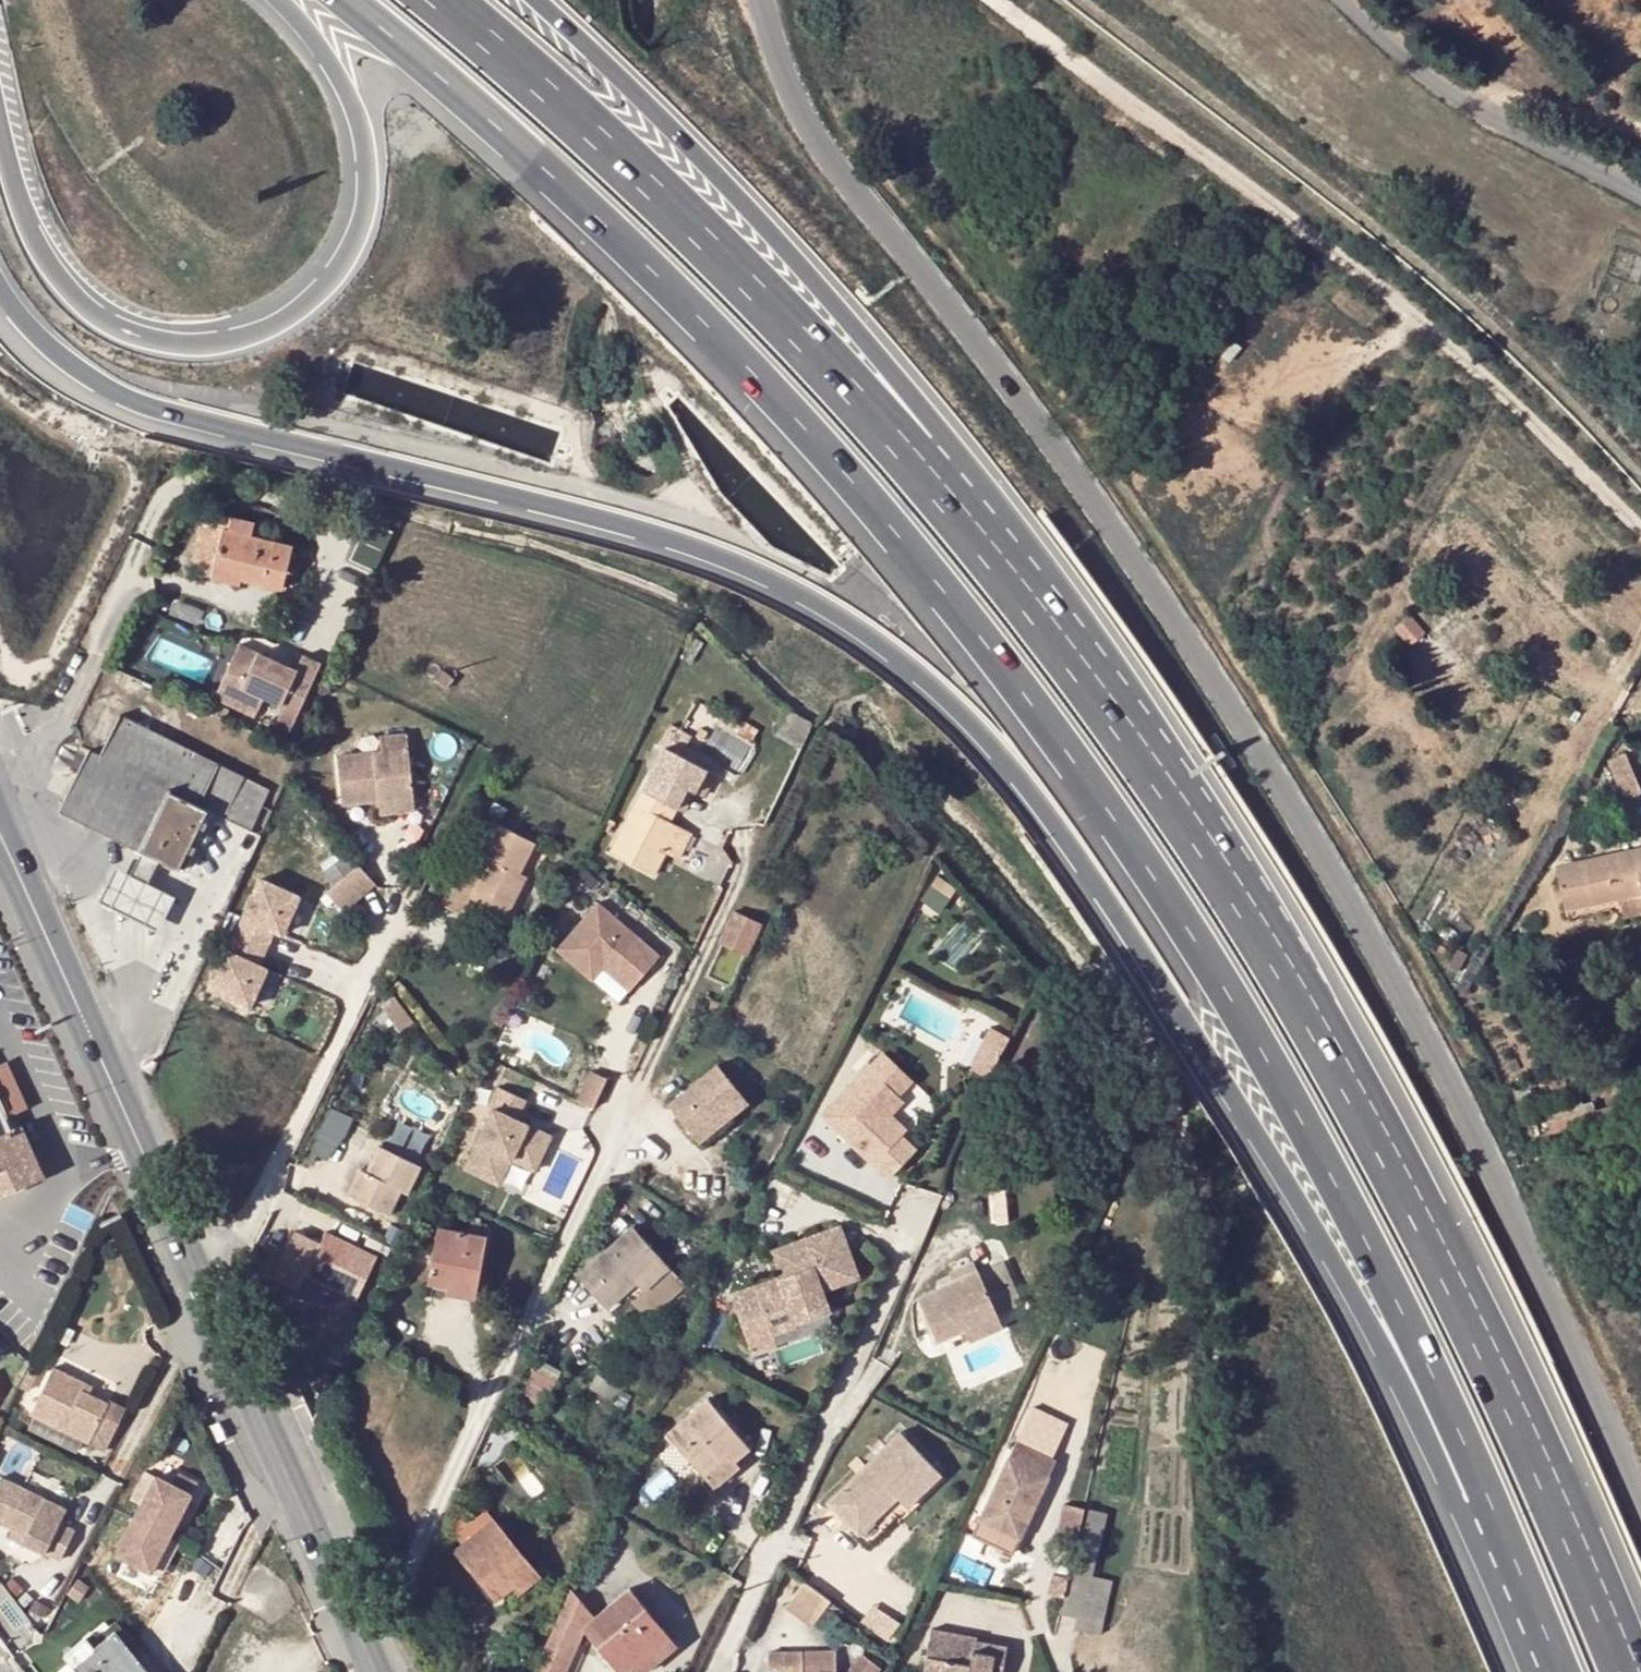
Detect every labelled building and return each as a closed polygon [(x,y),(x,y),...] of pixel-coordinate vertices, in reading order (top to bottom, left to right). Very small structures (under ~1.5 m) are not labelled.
[(227,531),(219,568),(247,574),(245,581),(287,591),(297,548),(256,538),(258,523),(236,518),(233,532),(227,531)] [(244,588),(245,581),(247,574),(219,568),(216,581),(244,588)] [(1424,633),(1410,616),(1395,628),(1409,646),(1424,633)] [(244,648),(220,701),(262,720),(271,699),(291,708),(282,728),(297,734),(327,667),(308,658),(302,674),(244,648)] [(64,813),(145,853),(162,861),(183,871),(212,813),(253,833),(273,791),(126,718),(105,758),(95,754),(64,813)] [(339,762),(344,810),(380,807),(415,803),(409,740),(381,744),(382,758),(339,762)] [(654,771),(689,789),(698,794),(710,772),(665,748),(654,771)] [(1639,789),(1625,756),(1608,763),(1623,796),(1639,789)] [(415,803),(380,807),(381,819),(416,815),(415,803)] [(665,820),(672,808),(662,803),(655,816),(665,820)] [(533,839),(490,817),(473,848),(491,856),(481,877),(460,867),(442,903),(465,915),(473,899),(506,915),(516,893),(507,887),(517,869),(533,839)] [(688,833),(678,828),(665,851),(676,856),(688,833)] [(1558,867),(1567,912),(1640,897),(1640,850),(1558,867)] [(133,876),(150,885),(162,861),(145,853),(133,876)] [(324,872),(334,883),(355,867),(344,855),(324,872)] [(340,891),(330,899),(345,918),(377,890),(360,869),(338,888),(340,891)] [(507,887),(516,893),(526,874),(517,869),(507,887)] [(150,885),(133,876),(120,870),(104,903),(161,932),(177,898),(150,885)] [(262,1009),(307,892),(259,873),(214,991),(262,1009)] [(598,903),(559,950),(587,974),(603,956),(636,984),(660,955),(598,903)] [(760,923),(735,911),(719,943),(744,954),(760,923)] [(603,956),(587,974),(594,979),(604,967),(631,989),(636,984),(603,956)] [(420,1016),(398,986),(390,1003),(405,1026),(420,1016)] [(1010,1041),(991,1031),(969,1072),(987,1082),(1010,1041)] [(891,1092),(906,1077),(884,1055),(822,1118),(887,1181),(915,1153),(900,1139),(905,1133),(889,1117),(884,1113),(897,1098),(891,1092)] [(0,1067),(0,1097),(10,1118),(28,1110),(7,1064),(0,1067)] [(717,1064),(668,1103),(692,1133),(724,1106),(731,1115),(748,1100),(717,1064)] [(580,1100),(596,1106),(609,1077),(593,1070),(580,1100)] [(891,1092),(897,1098),(911,1083),(906,1077),(891,1092)] [(501,1086),(465,1169),(504,1186),(514,1162),(540,1173),(557,1132),(523,1117),(530,1099),(501,1086)] [(0,1097),(0,1201),(36,1185),(42,1167),(24,1127),(11,1133),(7,1128),(12,1125),(10,1118),(0,1097)] [(889,1117),(902,1103),(897,1098),(884,1113),(889,1117)] [(724,1106),(692,1133),(703,1145),(734,1118),(731,1115),(724,1106)] [(334,1162),(355,1118),(331,1107),(310,1150),(334,1162)] [(427,1154),(389,1136),(375,1163),(368,1160),(355,1185),(396,1205),(408,1180),(413,1182),(427,1154)] [(506,1189),(524,1195),(533,1172),(515,1165),(506,1189)] [(334,1224),(314,1263),(347,1279),(364,1287),(383,1248),(334,1224)] [(447,1281),(478,1286),(488,1237),(438,1227),(427,1284),(446,1286),(447,1281)] [(633,1228),(607,1250),(577,1275),(607,1308),(637,1283),(633,1278),(658,1256),(633,1228)] [(820,1291),(856,1278),(839,1229),(773,1252),(782,1278),(778,1279),(781,1286),(758,1295),(755,1287),(731,1296),(743,1329),(765,1321),(770,1335),(772,1334),(828,1314),(820,1291)] [(569,1266),(577,1275),(607,1250),(598,1240),(569,1266)] [(633,1278),(637,1283),(644,1289),(668,1266),(658,1256),(633,1278)] [(347,1279),(314,1263),(310,1269),(345,1286),(347,1279)] [(996,1265),(977,1273),(995,1315),(1015,1306),(996,1265)] [(916,1299),(934,1342),(961,1330),(995,1316),(977,1273),(916,1299)] [(778,1279),(755,1287),(758,1295),(781,1286),(778,1279)] [(447,1281),(446,1286),(446,1293),(475,1299),(478,1286),(447,1281)] [(995,1316),(961,1330),(966,1343),(1000,1328),(995,1316)] [(765,1321),(743,1329),(752,1356),(776,1347),(772,1334),(770,1335),(765,1321)] [(541,1414),(561,1369),(540,1360),(520,1405),(541,1414)] [(91,1397),(81,1392),(86,1383),(55,1368),(32,1415),(89,1445),(106,1453),(128,1411),(110,1403),(108,1406),(91,1397)] [(95,1388),(86,1383),(81,1392),(91,1397),(95,1388)] [(730,1455),(732,1459),(748,1445),(707,1397),(667,1431),(705,1476),(730,1455)] [(898,1433),(826,1504),(866,1545),(895,1518),(886,1508),(896,1498),(909,1513),(943,1480),(898,1433)] [(1020,1438),(1013,1453),(1053,1472),(1060,1458),(1020,1438)] [(1053,1472),(1013,1453),(982,1516),(1022,1535),(1053,1472)] [(730,1455),(705,1476),(713,1487),(739,1466),(732,1459),(730,1455)] [(182,1475),(176,1486),(194,1495),(200,1484),(182,1475)] [(2,1477),(0,1482),(0,1520),(11,1526),(29,1534),(24,1543),(45,1553),(60,1561),(74,1531),(60,1524),(67,1509),(2,1477)] [(159,1478),(120,1555),(155,1574),(173,1538),(194,1495),(159,1478)] [(497,1601),(513,1588),(507,1581),(531,1561),(481,1502),(479,1504),(474,1499),(466,1505),(471,1510),(450,1528),(462,1543),(454,1550),(497,1601)] [(1022,1535),(982,1516),(974,1532),(1014,1551),(1022,1535)] [(29,1534),(11,1526),(7,1534),(24,1543),(29,1534)] [(173,1538),(155,1574),(166,1579),(183,1544),(173,1538)] [(1098,1555),(1073,1549),(1059,1614),(1082,1619),(1080,1630),(1102,1636),(1110,1602),(1088,1596),(1098,1555)] [(542,1575),(531,1561),(507,1581),(513,1588),(519,1594),(542,1575)] [(829,1602),(803,1583),(785,1607),(811,1626),(829,1602)] [(572,1584),(531,1668),(538,1671),(559,1671),(582,1627),(620,1671),(625,1671),(634,1665),(669,1637),(630,1588),(595,1617),(572,1584)] [(64,1655),(78,1671),(148,1671),(111,1625),(90,1642),(86,1638),(64,1655)] [(923,1671),(1003,1671),(1007,1646),(975,1640),(975,1636),(932,1627),(923,1671)] [(669,1637),(634,1665),(638,1671),(643,1671),(675,1646),(669,1637)] [(802,1653),(766,1654),(767,1671),(774,1671),(790,1671),(803,1671),(802,1653)] [(862,1654),(848,1671),(879,1671),(881,1668),(862,1654)]
